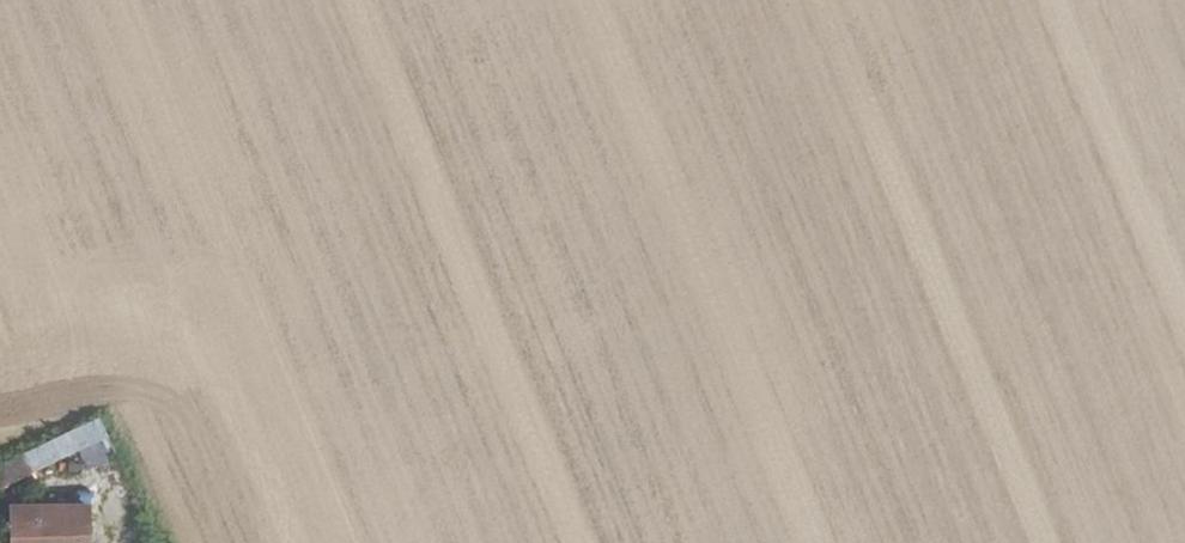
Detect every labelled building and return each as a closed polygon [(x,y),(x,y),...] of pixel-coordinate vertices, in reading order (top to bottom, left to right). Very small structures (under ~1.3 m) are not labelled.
[(0,462),(0,485),(1,488),(109,441),(99,419),(0,462)] [(87,506),(6,505),(6,542),(87,542),(87,506)]
